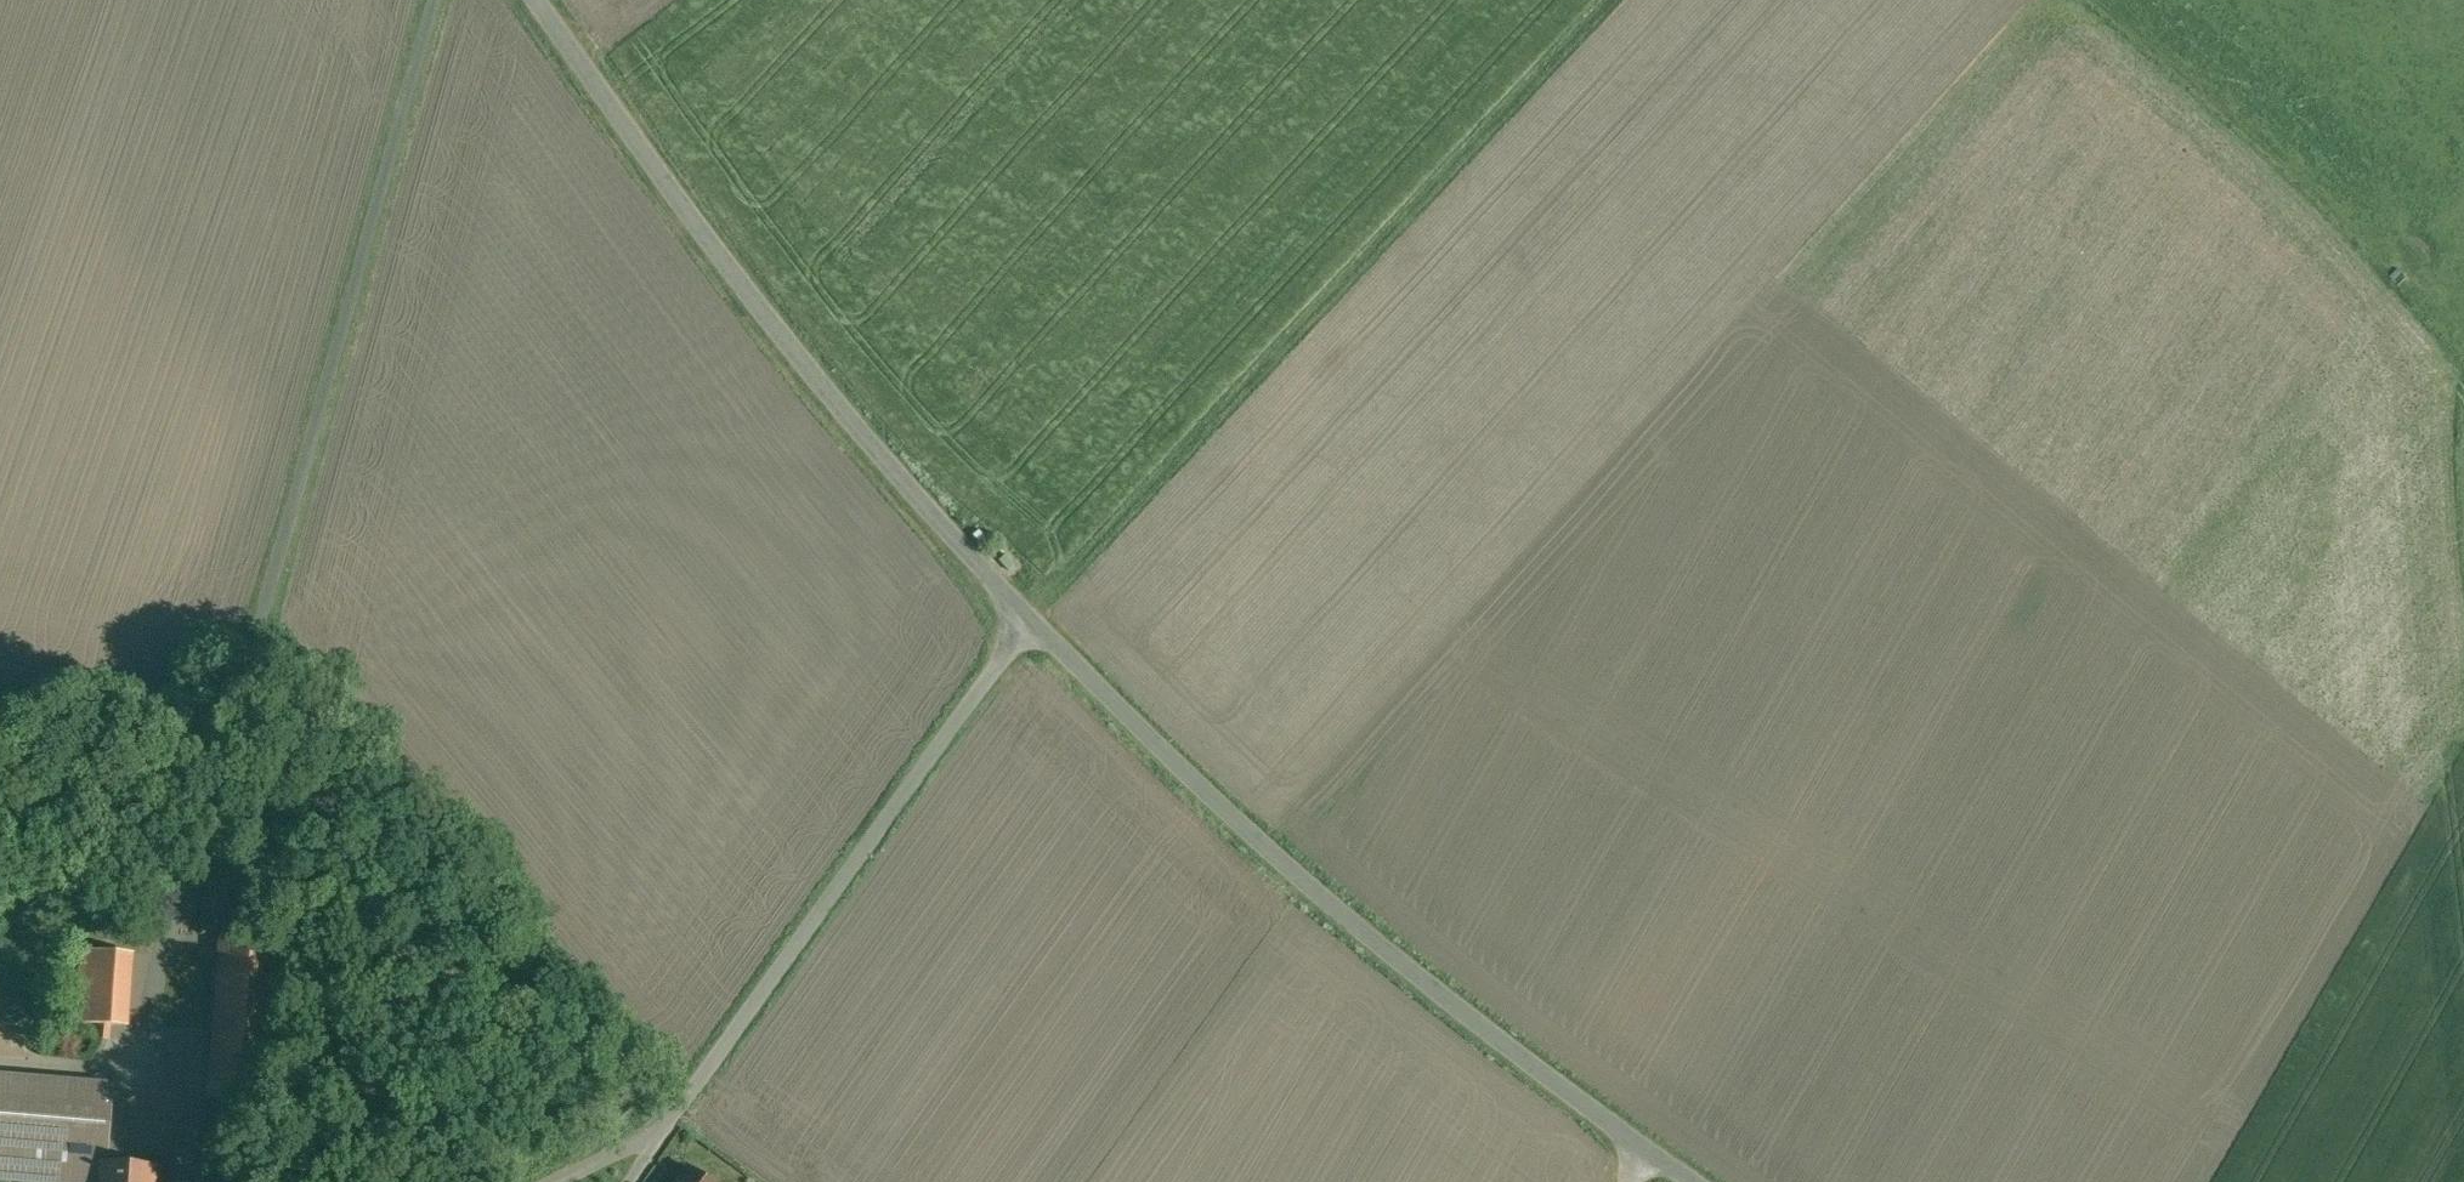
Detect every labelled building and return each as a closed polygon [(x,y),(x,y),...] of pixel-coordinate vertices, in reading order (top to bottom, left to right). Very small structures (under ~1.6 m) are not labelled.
[(275,939),(222,936),(213,1097),(266,1100),(275,939)] [(119,953),(84,952),(82,1025),(100,1025),(100,1036),(111,1036),(111,1024),(117,1024),(119,953)] [(71,1181),(105,1181),(106,1164),(112,1087),(0,1078),(0,1177),(71,1181)] [(106,1164),(105,1181),(155,1181),(156,1167),(106,1164)] [(679,1181),(708,1181),(688,1168),(679,1181)]
